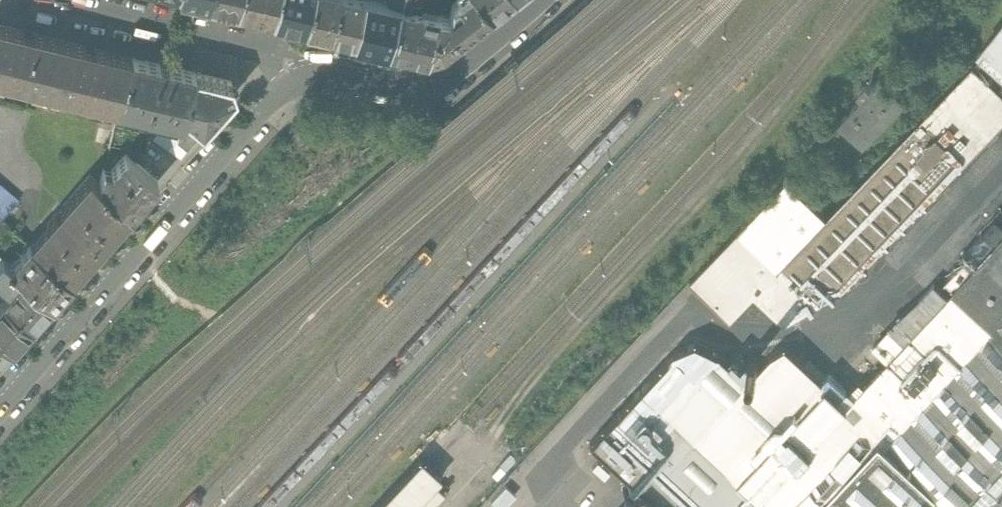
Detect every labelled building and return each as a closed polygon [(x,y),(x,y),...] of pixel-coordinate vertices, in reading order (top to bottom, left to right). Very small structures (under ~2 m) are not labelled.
[(208,5),(238,12),(240,0),(209,0),(208,5)] [(238,12),(273,21),(278,0),(240,0),(238,12)] [(273,21),(306,29),(313,0),(278,0),(273,21)] [(306,29),(330,35),(338,0),(313,0),(306,29)] [(330,35),(354,41),(364,0),(338,0),(330,35)] [(354,41),(391,50),(401,6),(403,0),(364,0),(354,41)] [(401,6),(391,50),(426,58),(437,14),(440,0),(403,0),(401,6)] [(437,14),(426,58),(427,59),(442,55),(491,17),(478,0),(458,0),(459,1),(453,6),(450,17),(437,14)] [(491,17),(513,0),(478,0),(491,17)] [(981,49),(1001,69),(1001,23),(981,49)] [(48,92),(60,41),(0,26),(0,80),(48,92)] [(132,60),(60,41),(48,92),(119,110),(121,105),(132,60)] [(196,75),(132,60),(121,105),(134,109),(134,111),(170,120),(171,117),(184,121),(185,118),(196,75)] [(754,295),(784,322),(842,289),(1001,122),(1001,92),(974,65),(826,219),(787,181),(737,234),(777,271),(754,295)] [(232,85),(196,75),(185,118),(202,133),(235,96),(232,85)] [(905,99),(881,77),(871,87),(866,83),(856,92),(861,97),(838,121),(862,144),(905,99)] [(202,133),(185,118),(184,121),(179,141),(178,141),(177,143),(187,151),(202,133)] [(157,136),(154,140),(182,159),(187,151),(177,143),(178,141),(157,136)] [(136,164),(127,155),(112,173),(111,177),(102,175),(100,186),(131,215),(158,184),(136,164)] [(72,282),(131,215),(100,186),(90,177),(30,245),(72,282)] [(2,222),(19,202),(0,185),(0,220),(2,222)] [(1001,238),(1001,226),(996,220),(963,255),(967,259),(975,266),(1001,238)] [(777,271),(737,234),(690,283),(730,322),(754,295),(777,271)] [(975,266),(953,290),(948,296),(888,359),(847,403),(784,344),(771,355),(748,380),(719,353),(696,343),(674,352),(588,440),(639,486),(662,506),(1001,506),(1001,238),(975,266)] [(52,304),(72,282),(30,245),(21,256),(24,259),(13,270),(52,304)] [(52,304),(13,270),(1,259),(0,260),(0,281),(11,290),(2,300),(33,327),(52,304)] [(953,290),(975,266),(967,259),(945,282),(953,290)] [(888,359),(948,296),(934,283),(918,300),(891,324),(889,327),(890,328),(873,347),(882,355),(883,353),(888,359)] [(33,327),(2,300),(0,303),(0,339),(13,350),(33,327)] [(376,506),(430,506),(444,492),(435,484),(441,477),(430,467),(421,459),(376,506)] [(639,486),(619,506),(662,506),(639,486)]
